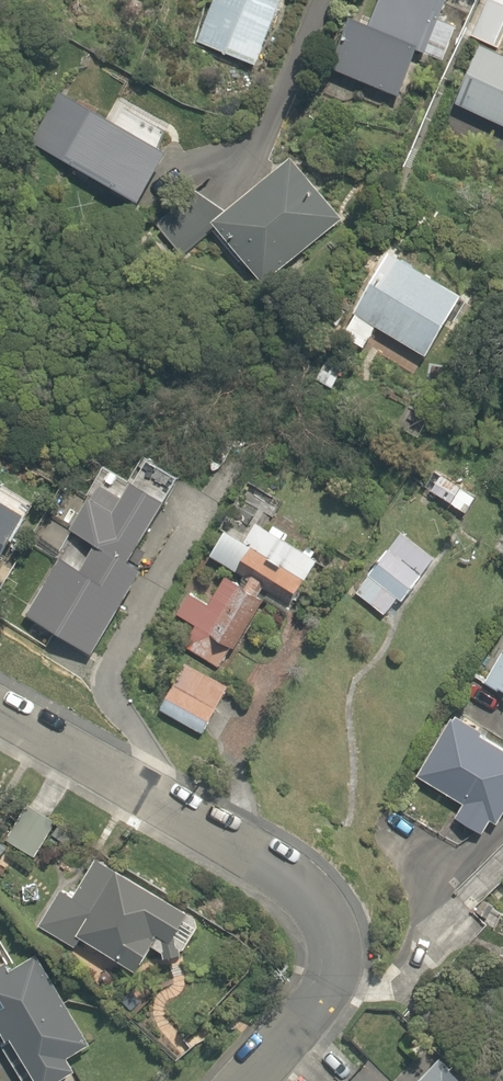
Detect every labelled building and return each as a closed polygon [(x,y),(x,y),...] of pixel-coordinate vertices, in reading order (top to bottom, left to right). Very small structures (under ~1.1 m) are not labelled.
[(255,65),(284,0),(213,0),(196,39),(255,65)] [(400,96),(421,49),(430,53),(445,59),(460,25),(445,19),(451,4),(453,0),(382,0),(372,24),(354,16),(333,67),(400,96)] [(502,123),(502,52),(486,44),(458,102),(502,123)] [(32,142),(140,203),(169,152),(61,90),(32,142)] [(262,284),(344,219),(296,158),(223,215),(203,190),(153,229),(173,255),(214,223),(262,284)] [(379,326),(429,356),(466,296),(393,252),(357,312),(359,314),(347,335),(366,347),(379,326)] [(338,382),(350,364),(338,356),(325,374),(338,382)] [(424,487),(466,512),(476,495),(435,469),(424,487)] [(175,502),(143,483),(126,512),(103,498),(85,529),(115,547),(139,562),(175,502)] [(30,514),(3,498),(5,494),(0,491),(0,565),(30,514)] [(227,530),(212,557),(245,575),(240,584),(225,576),(210,604),(189,592),(175,616),(194,627),(183,646),(219,666),(230,646),(235,649),(257,609),(265,614),(270,604),(288,614),(321,555),(308,548),(305,552),(281,539),(286,530),(274,523),(270,530),(255,521),(245,540),(227,530)] [(356,591),(385,613),(398,597),(403,600),(436,557),(402,531),(356,591)] [(30,614),(95,654),(148,566),(139,562),(115,547),(98,576),(65,556),(30,614)] [(486,682),(500,690),(501,688),(502,689),(502,655),(486,682)] [(159,708),(204,732),(228,686),(183,662),(159,708)] [(452,711),(416,773),(465,802),(456,818),(484,834),(492,820),(502,827),(502,742),(452,711)] [(6,838),(36,856),(58,821),(29,803),(6,838)] [(53,834),(68,843),(74,834),(59,825),(53,834)] [(196,917),(98,857),(72,899),(61,892),(40,926),(77,948),(83,938),(139,972),(153,948),(163,953),(165,959),(183,954),(181,949),(185,949),(198,928),(196,917)] [(488,919),(495,906),(482,900),(476,912),(488,919)] [(26,1080),(59,1080),(78,1070),(70,1057),(92,1044),(38,953),(10,970),(6,963),(0,967),(0,1026),(7,1038),(2,1041),(26,1080)] [(441,1056),(417,1080),(466,1080),(441,1056)]
